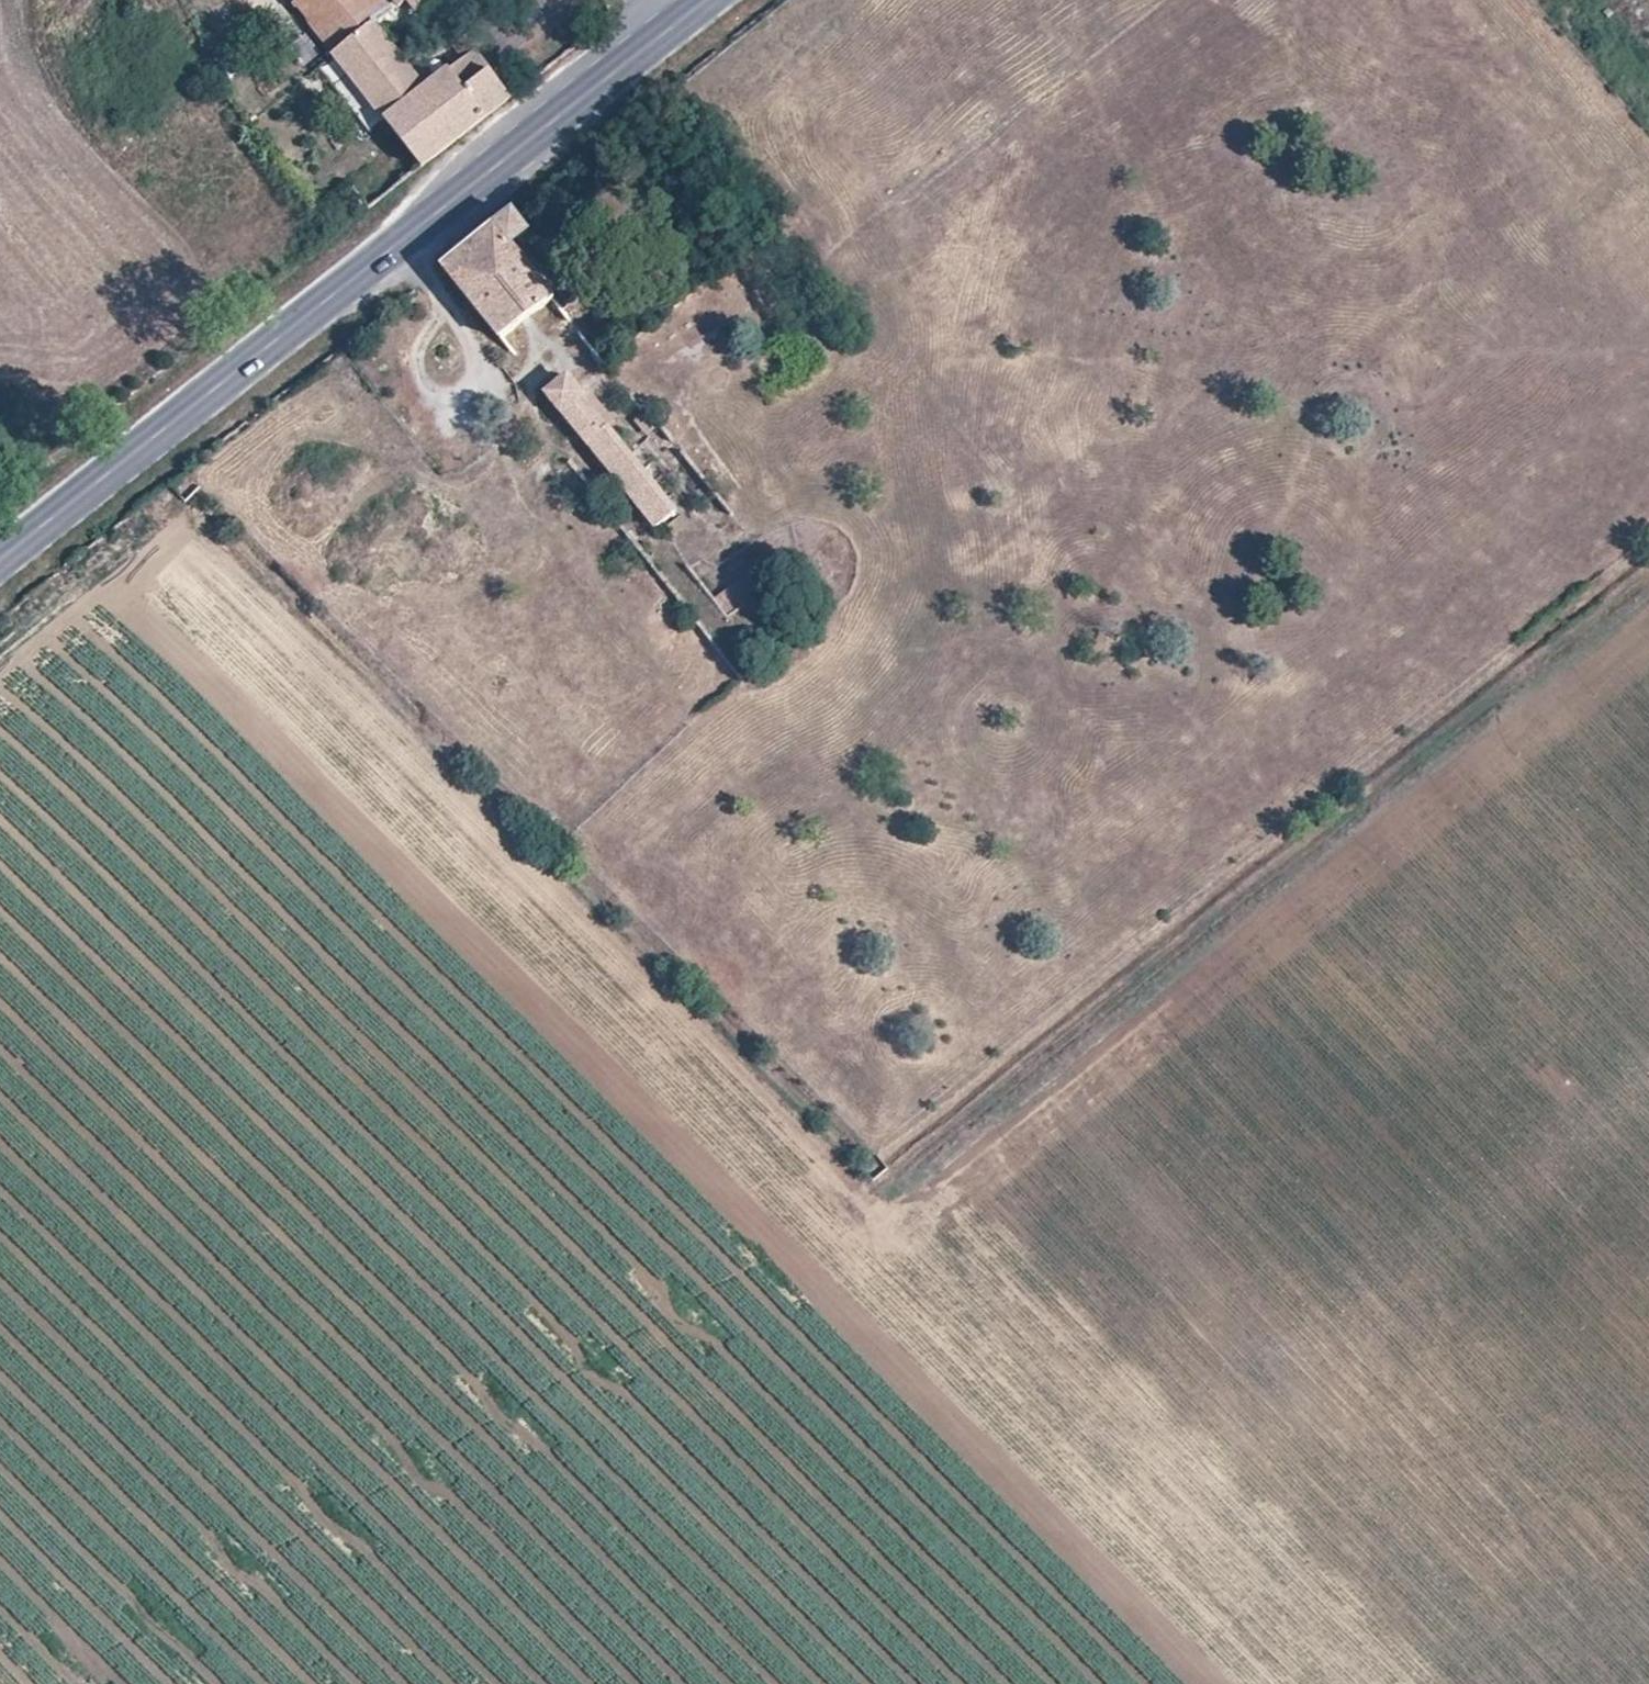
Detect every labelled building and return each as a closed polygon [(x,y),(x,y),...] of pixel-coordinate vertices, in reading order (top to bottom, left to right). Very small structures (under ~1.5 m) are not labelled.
[(422,166),(510,98),(474,52),(464,60),(425,90),(373,25),(391,11),(382,0),(298,0),(294,3),(422,166)] [(452,44),(462,36),(434,0),(408,0),(446,49),(452,44)] [(452,44),(464,60),(474,52),(462,36),(452,44)] [(364,130),(376,121),(330,61),(319,70),(364,130)] [(706,148),(717,161),(726,153),(715,140),(706,148)] [(513,210),(441,268),(561,413),(666,542),(723,499),(645,403),(640,406),(605,362),(537,277),(511,245),(529,231),(513,210)] [(713,600),(725,616),(754,593),(741,577),(713,600)]
